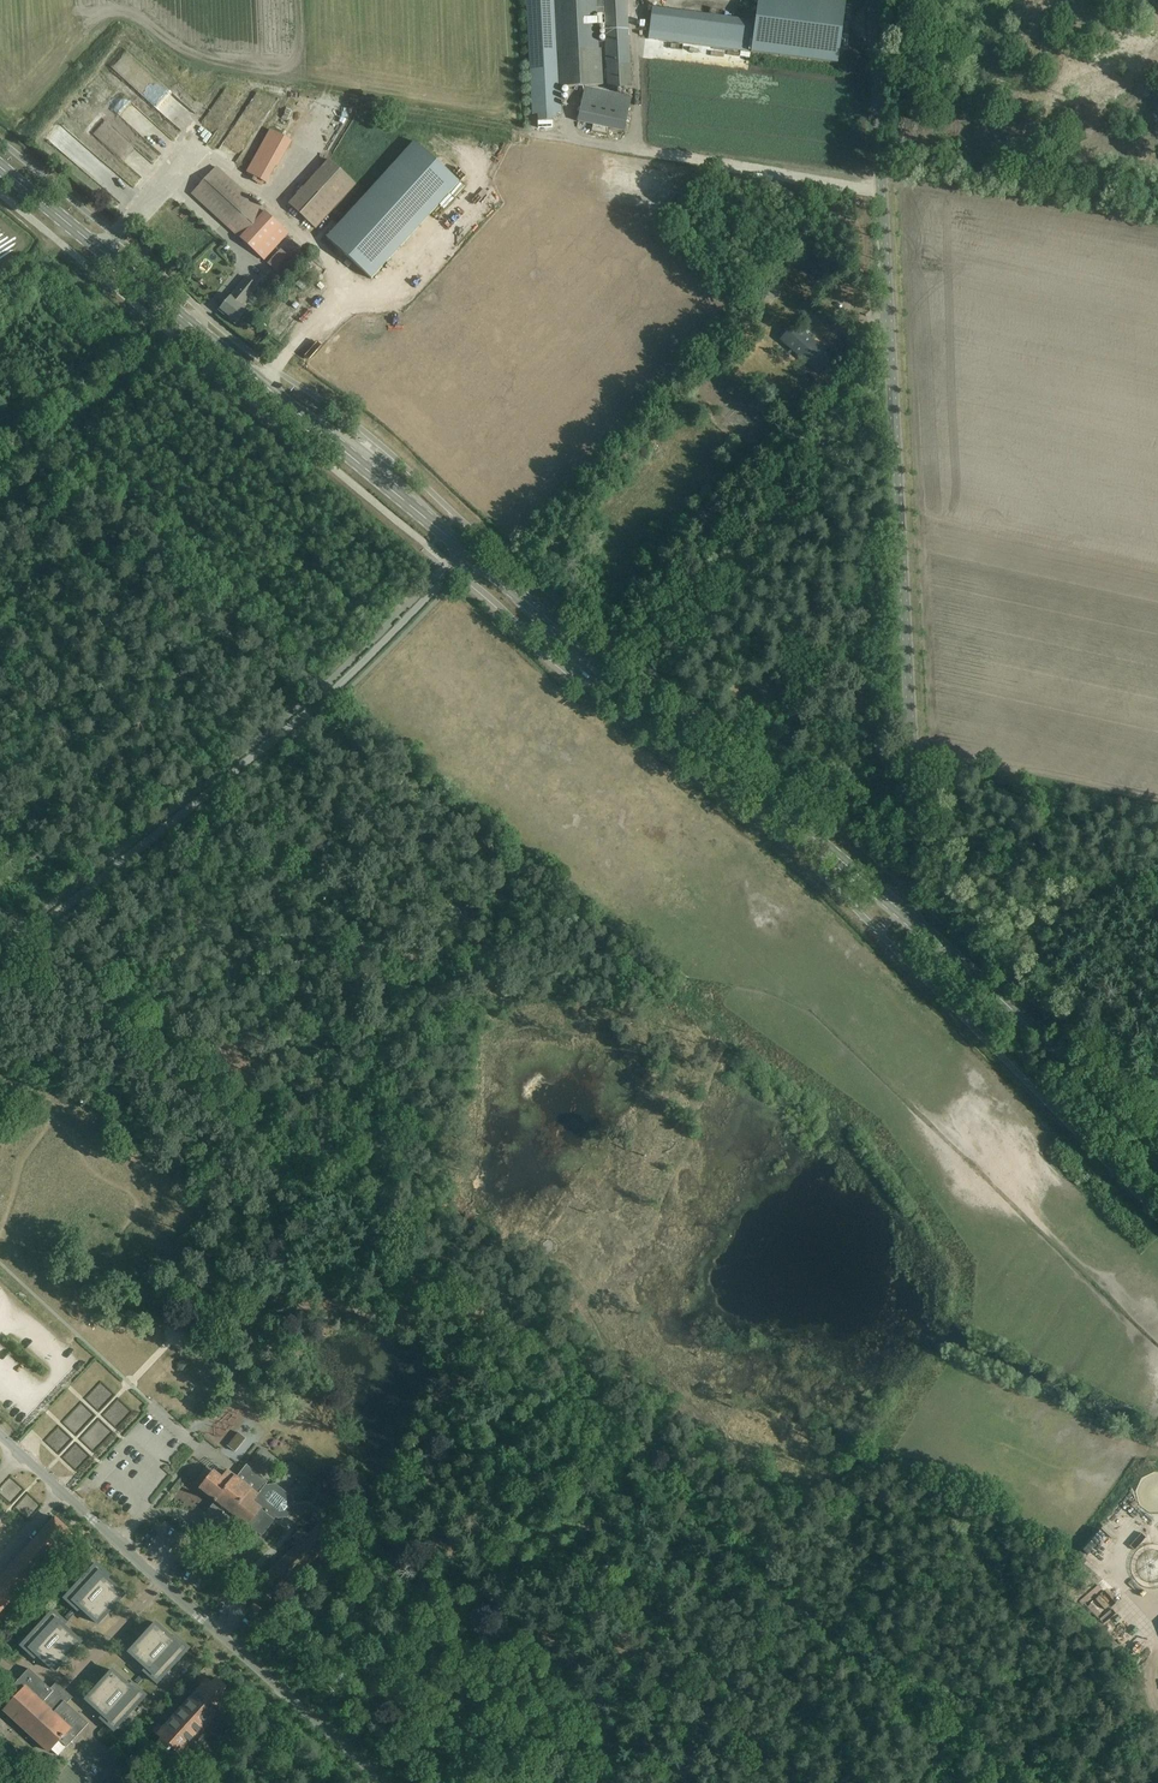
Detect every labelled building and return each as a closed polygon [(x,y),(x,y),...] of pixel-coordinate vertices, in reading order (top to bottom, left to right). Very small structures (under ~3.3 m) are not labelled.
[(627,0),(527,0),(532,115),(538,115),(539,128),(553,128),(553,118),(557,118),(557,114),(562,114),(561,87),(603,85),(601,49),(599,49),(597,8),(604,8),(608,89),(632,88),(627,0)] [(636,18),(647,19),(650,0),(638,0),(636,18)] [(755,22),(751,52),(838,63),(846,0),(758,0),(755,22)] [(751,52),(755,22),(652,9),(648,39),(751,52)] [(578,122),(608,128),(625,132),(632,97),(585,87),(578,122)] [(274,124),(252,163),(252,164),(248,162),(243,170),(265,183),(293,135),(274,124)] [(414,142),(326,239),(371,280),(460,183),(414,142)] [(315,229),(356,184),(329,160),(288,205),(315,229)] [(217,167),(200,185),(192,194),(264,260),(272,251),(289,233),(217,167)] [(405,247),(410,252),(423,239),(417,233),(405,247)] [(280,249),(267,264),(279,275),(292,260),(280,249)] [(205,258),(191,261),(194,272),(207,269),(205,258)] [(246,277),(219,310),(236,324),(242,316),(244,318),(246,318),(249,313),(249,312),(247,310),(248,309),(243,305),(258,286),(246,277)] [(818,373),(832,357),(794,323),(780,340),(818,373)] [(248,1383),(239,1394),(245,1399),(254,1388),(248,1383)] [(238,1433),(227,1446),(235,1452),(246,1439),(238,1433)] [(262,1536),(274,1520),(276,1518),(278,1519),(279,1519),(285,1519),(288,1518),(295,1510),(293,1499),(276,1485),(269,1485),(268,1486),(266,1484),(268,1482),(247,1465),(241,1472),(242,1473),(238,1478),(235,1476),(235,1477),(228,1471),(222,1478),(207,1467),(195,1483),(216,1500),(214,1501),(215,1502),(202,1518),(223,1535),(238,1517),(262,1536)] [(1136,1529),(1146,1518),(1125,1499),(1115,1510),(1136,1529)] [(72,1533),(55,1518),(0,1578),(0,1613),(72,1533)] [(279,1593),(287,1585),(329,1546),(330,1547),(330,1546),(315,1530),(314,1530),(315,1531),(309,1536),(303,1529),(294,1537),(297,1540),(293,1544),(296,1547),(264,1577),(279,1593)] [(64,1599),(78,1611),(80,1609),(98,1625),(125,1595),(107,1579),(110,1576),(96,1563),(64,1599)] [(252,1607),(258,1613),(263,1607),(266,1609),(273,1601),(263,1593),(252,1607)] [(1099,1596),(1086,1607),(1097,1619),(1109,1608),(1099,1596)] [(20,1646),(34,1659),(37,1656),(55,1672),(82,1643),(64,1626),(67,1623),(53,1611),(20,1646)] [(128,1652),(146,1669),(143,1671),(157,1684),(189,1648),(176,1636),(173,1639),(155,1623),(128,1652)] [(14,1699),(4,1710),(50,1752),(52,1750),(58,1755),(66,1747),(67,1747),(81,1732),(89,1723),(67,1704),(72,1698),(73,1698),(74,1698),(56,1681),(55,1682),(56,1683),(51,1688),(29,1668),(21,1677),(7,1692),(14,1699)] [(85,1700),(103,1716),(100,1719),(114,1731),(146,1696),(132,1684),(130,1686),(112,1670),(85,1700)] [(202,1686),(194,1695),(163,1729),(160,1725),(154,1732),(162,1739),(158,1744),(167,1752),(163,1757),(171,1765),(180,1755),(230,1700),(222,1693),(227,1688),(217,1679),(212,1684),(204,1676),(199,1683),(202,1686)]
